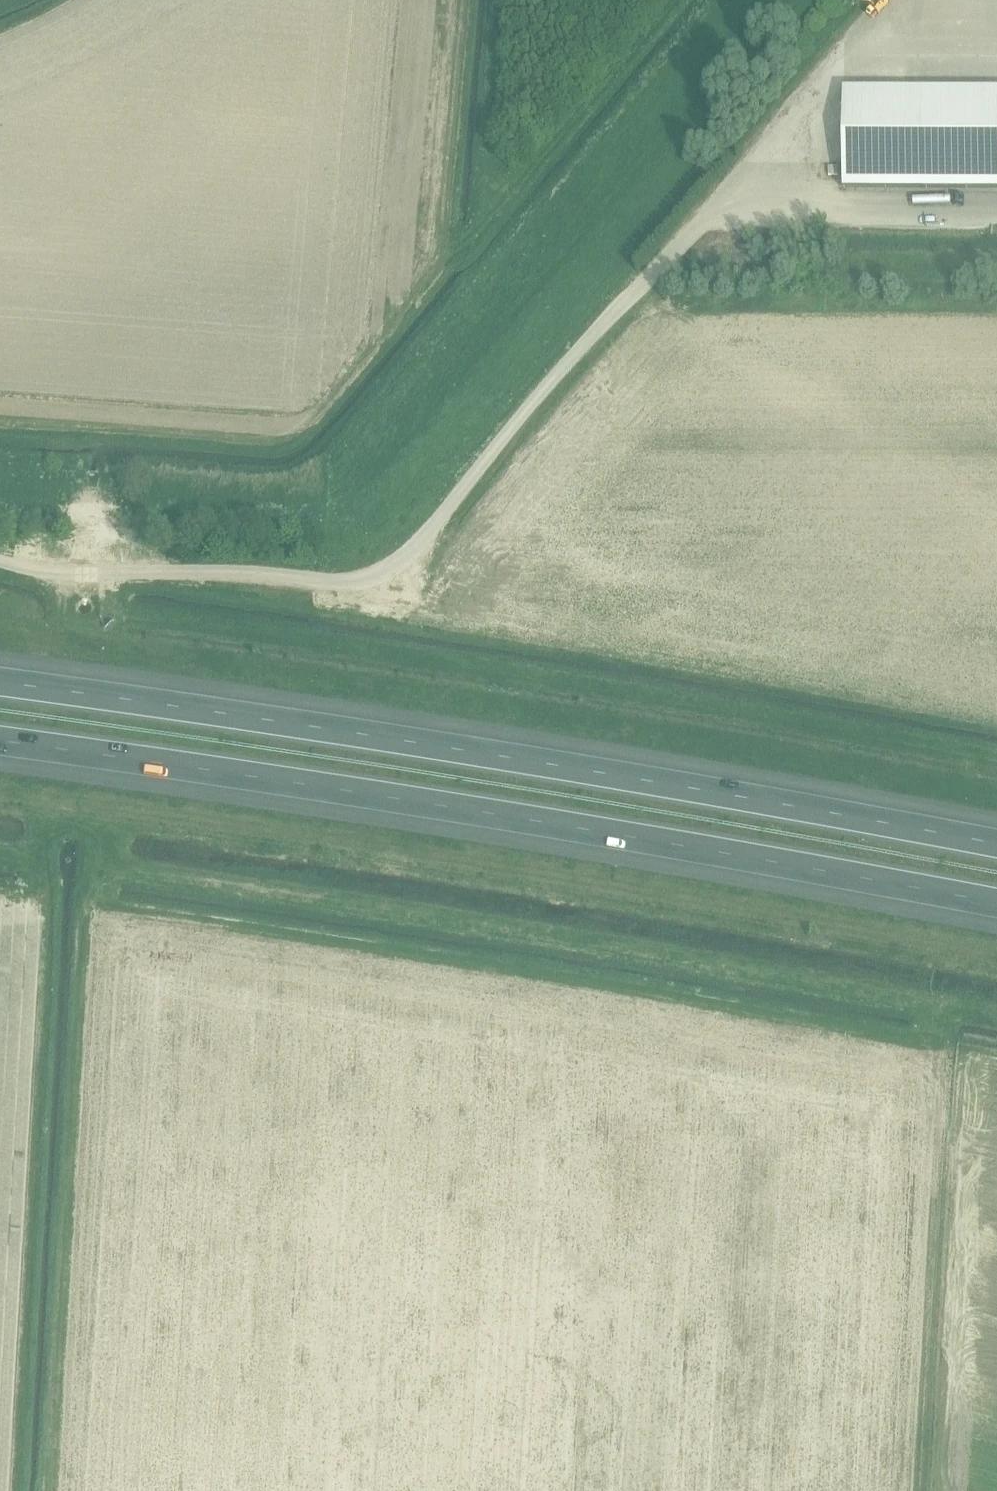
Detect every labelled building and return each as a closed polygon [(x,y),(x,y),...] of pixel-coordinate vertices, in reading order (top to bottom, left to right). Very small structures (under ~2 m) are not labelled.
[(846,96),(846,187),(996,187),(996,96),(846,96)]
